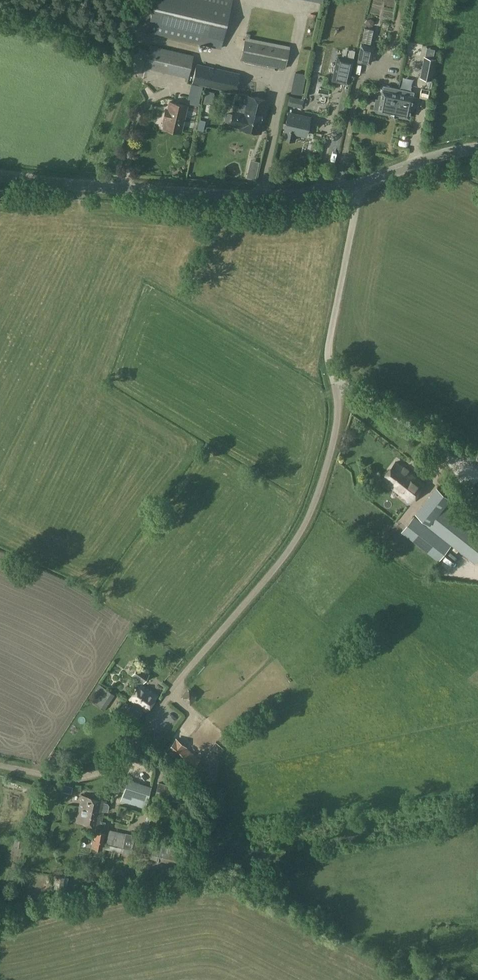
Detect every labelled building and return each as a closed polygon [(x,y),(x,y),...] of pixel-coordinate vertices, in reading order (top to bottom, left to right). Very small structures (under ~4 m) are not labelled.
[(221,49),(232,0),(154,0),(147,31),(221,49)] [(366,19),(365,24),(368,27),(373,25),(374,21),(370,18),(366,19)] [(240,60),(285,69),(290,46),(245,37),(240,60)] [(373,46),(360,43),(356,60),(369,63),(373,46)] [(189,78),(192,64),(194,55),(150,45),(145,68),(189,78)] [(315,49),(312,67),(319,69),(323,51),(315,49)] [(331,80),(347,83),(353,58),(337,55),(331,80)] [(425,57),(421,79),(429,80),(433,59),(425,57)] [(192,83),(235,93),(240,74),(196,64),(192,83)] [(299,92),(302,72),(293,70),(290,91),(299,92)] [(393,115),(398,88),(382,84),(379,99),(375,98),(373,108),(377,109),(377,111),(393,115)] [(398,88),(393,115),(408,118),(410,108),(412,108),(415,97),(412,96),(413,91),(398,88)] [(239,128),(260,133),(268,100),(246,95),(242,113),(233,111),(229,125),(239,127),(239,128)] [(287,105),(295,107),(297,97),(289,96),(287,105)] [(165,113),(163,120),(167,121),(165,129),(181,133),(187,106),(169,102),(167,113),(165,113)] [(305,135),(309,118),(288,113),(284,130),(285,130),(283,139),(293,141),(295,133),(305,135)] [(425,485),(396,463),(383,480),(411,502),(425,485)] [(366,477),(364,480),(364,483),(367,485),(371,485),(372,483),(372,479),(370,477),(366,477)] [(452,498),(438,487),(417,513),(431,524),(445,507),(452,498)] [(458,508),(466,520),(471,516),(464,504),(458,508)] [(431,524),(429,527),(452,545),(475,564),(477,560),(477,532),(453,513),(445,507),(431,524)] [(414,516),(401,532),(439,561),(452,545),(429,527),(414,516)] [(138,687),(130,699),(134,702),(126,714),(137,721),(145,709),(147,711),(158,695),(141,683),(142,682),(143,682),(149,674),(138,666),(132,674),(138,679),(134,685),(138,687)] [(103,687),(99,684),(94,691),(98,694),(103,687)] [(176,739),(168,749),(192,770),(200,760),(176,739)] [(145,808),(151,786),(128,779),(121,800),(145,808)] [(107,803),(105,803),(105,801),(81,796),(79,809),(94,812),(94,814),(102,816),(104,810),(107,811),(109,805),(107,803)] [(94,812),(79,809),(76,822),(98,826),(104,828),(106,821),(102,820),(102,816),(94,814),(94,812)] [(104,832),(94,830),(90,847),(101,849),(104,832)] [(183,846),(109,830),(105,848),(123,852),(121,860),(132,862),(134,855),(179,865),(183,846)] [(24,839),(19,838),(15,837),(14,844),(24,846),(24,839)] [(31,843),(39,853),(46,847),(38,837),(31,843)] [(65,882),(65,874),(54,874),(54,881),(65,882)]
